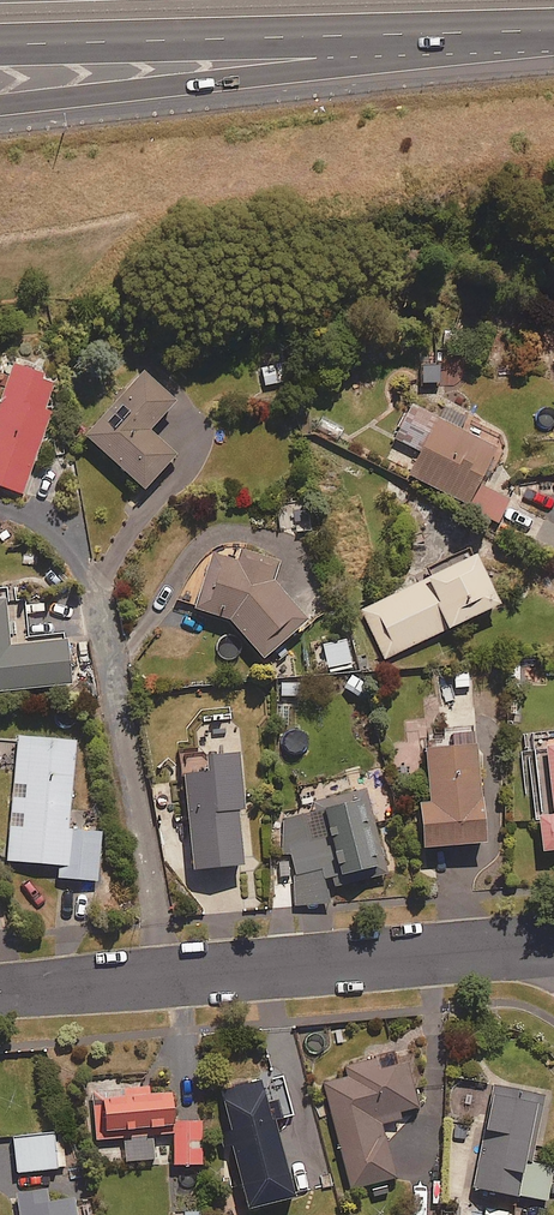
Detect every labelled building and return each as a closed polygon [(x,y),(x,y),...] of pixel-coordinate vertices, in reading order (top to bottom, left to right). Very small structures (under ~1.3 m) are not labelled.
[(21,495),(50,410),(44,408),(52,385),(39,381),(41,375),(8,364),(0,388),(0,488),(21,495)] [(145,431),(171,402),(138,372),(81,437),(141,490),(172,455),(145,431)] [(509,499),(476,481),(494,448),(410,404),(380,463),(497,523),(509,499)] [(239,551),(228,560),(207,553),(189,607),(229,624),(260,659),(304,621),(269,581),(276,562),(239,551)] [(384,659),(496,605),(472,555),(360,609),(384,659)] [(0,587),(0,691),(74,684),(69,632),(30,636),(26,596),(20,597),(18,585),(0,587)] [(321,640),(324,669),(348,667),(345,637),(321,640)] [(366,677),(345,673),(342,693),(363,696),(366,677)] [(300,680),(277,680),(277,698),(301,698),(300,680)] [(424,775),(425,804),(416,805),(418,847),(479,844),(473,733),(426,736),(425,720),(405,721),(406,742),(403,743),(404,776),(424,775)] [(100,880),(103,829),(70,827),(75,738),(17,735),(10,861),(62,864),(61,878),(100,880)] [(553,850),(553,741),(539,743),(546,814),(536,815),(539,852),(553,850)] [(237,869),(234,810),(239,810),(237,754),(197,756),(198,772),(179,773),(180,797),(183,796),(186,871),(237,869)] [(327,907),(326,877),(374,867),(360,800),(352,802),(351,796),(299,807),(300,814),(280,815),(281,856),(292,856),(294,908),(327,907)] [(343,1064),(345,1074),(321,1080),(348,1190),(367,1186),(370,1199),(387,1195),(384,1183),(395,1180),(382,1126),(399,1122),(397,1113),(416,1109),(411,1090),(421,1088),(415,1060),(404,1063),(391,1052),(343,1064)] [(219,1151),(230,1149),(244,1211),(292,1200),(274,1121),(292,1117),(282,1073),(250,1080),(251,1083),(217,1091),(226,1130),(215,1133),(219,1151)] [(99,1154),(108,1153),(108,1161),(154,1160),(153,1133),(161,1133),(161,1126),(169,1126),(168,1091),(148,1092),(148,1084),(128,1084),(128,1089),(102,1090),(90,1090),(92,1141),(99,1141),(99,1154)] [(509,1100),(510,1095),(490,1091),(472,1188),(545,1201),(552,1168),(522,1162),(533,1104),(509,1100)] [(181,1131),(172,1132),(173,1166),(200,1165),(199,1122),(181,1123),(181,1131)] [(59,1169),(58,1133),(13,1134),(13,1141),(0,1142),(0,1152),(15,1151),(16,1170),(59,1169)] [(77,1196),(37,1202),(34,1189),(15,1192),(19,1214),(81,1214),(77,1196)]
